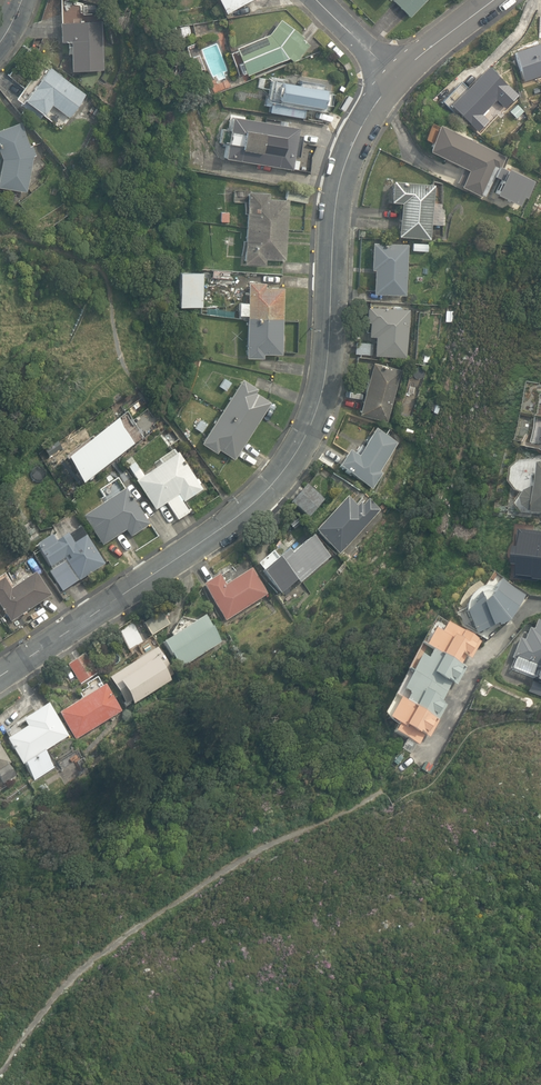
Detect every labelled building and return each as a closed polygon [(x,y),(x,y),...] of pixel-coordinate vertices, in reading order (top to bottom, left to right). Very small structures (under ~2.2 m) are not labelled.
[(225,13),(234,9),(236,12),(244,8),(242,5),(251,0),(218,0),(225,13)] [(410,17),(427,0),(393,0),(392,0),(410,17)] [(245,73),(246,75),(289,57),(293,61),(298,59),(309,45),(302,39),(304,36),(280,19),(269,34),(235,47),(241,62),(238,64),(242,74),(245,73)] [(71,45),(72,71),(103,70),(102,21),(60,22),(60,41),(67,41),(68,46),(71,45)] [(523,80),(540,74),(540,41),(513,50),(523,80)] [(48,69),(41,64),(15,99),(22,104),(21,105),(40,119),(51,104),(69,118),(86,95),(49,67),(48,69)] [(449,104),(471,125),(508,85),(486,65),(449,104)] [(269,113),(302,118),(305,105),(324,108),(327,90),(322,90),(322,85),(300,82),(300,86),(274,82),(269,113)] [(509,110),(516,117),(523,110),(515,103),(509,110)] [(224,157),(291,169),(299,128),(231,116),(224,157)] [(26,191),(32,156),(32,155),(35,154),(31,143),(28,144),(20,121),(0,128),(0,154),(1,158),(0,165),(0,186),(26,191)] [(459,186),(480,196),(495,168),(499,170),(501,166),(505,157),(444,126),(431,151),(468,169),(459,186)] [(501,166),(499,170),(495,177),(500,180),(493,192),(520,205),(525,195),(528,197),(536,180),(510,167),(508,170),(501,166)] [(397,236),(430,239),(431,223),(445,224),(447,204),(433,203),(435,185),(392,181),(390,201),(401,202),(397,236)] [(286,198),(306,202),(308,190),(288,186),(286,198)] [(243,263),(265,264),(265,259),(285,260),(289,200),(269,198),(270,192),(248,191),(243,263)] [(540,220),(540,208),(537,206),(532,216),(540,220)] [(221,221),(229,221),(229,212),(221,212),(221,221)] [(372,293),(406,295),(408,244),(372,242),(370,269),(374,269),(372,293)] [(411,250),(427,251),(428,244),(412,242),(411,250)] [(229,279),(230,271),(212,270),(212,278),(229,279)] [(179,306),(203,307),(203,273),(179,272),(179,306)] [(246,357),(263,357),(263,353),(282,353),(284,288),(265,287),(265,282),(248,281),(246,357)] [(246,302),(238,302),(238,314),(245,315),(246,302)] [(355,353),(406,357),(410,309),(368,306),(366,321),(370,322),(369,335),(375,336),(375,344),(356,342),(355,353)] [(217,342),(217,351),(225,351),(225,342),(217,342)] [(424,351),(422,362),(431,363),(433,352),(424,351)] [(358,413),(387,421),(401,369),(372,361),(358,413)] [(219,449),(234,458),(237,454),(271,402),(255,392),(257,388),(242,378),(200,441),(217,452),(219,449)] [(224,379),(220,386),(226,389),(230,382),(224,379)] [(64,458),(83,482),(142,435),(123,412),(64,458)] [(195,427),(202,431),(207,424),(200,420),(195,427)] [(337,467),(373,489),(383,474),(380,472),(398,443),(375,429),(357,457),(347,451),(337,467)] [(166,504),(177,521),(189,513),(183,503),(202,490),(199,485),(200,484),(197,479),(195,480),(177,453),(175,454),(173,450),(157,460),(160,465),(143,476),(134,463),(126,468),(155,511),(166,504)] [(538,485),(533,486),(528,489),(525,495),(526,503),(531,508),(538,512),(540,512),(540,471),(538,485)] [(290,502),(308,518),(323,500),(306,485),(290,502)] [(115,538),(125,554),(136,547),(130,537),(150,524),(146,519),(147,518),(144,513),(143,514),(126,488),(92,510),(90,505),(81,511),(103,545),(115,538)] [(314,531),(339,555),(380,511),(368,499),(362,506),(359,503),(356,507),(345,497),(314,531)] [(49,570),(63,591),(104,564),(80,526),(56,541),(52,534),(36,544),(52,569),(49,570)] [(525,532),(520,576),(539,579),(540,577),(540,534),(525,532)] [(262,571),(281,594),(296,581),(299,584),(330,558),(312,536),(290,555),(286,550),(262,571)] [(336,572),(339,574),(347,566),(343,563),(336,572)] [(203,585),(226,621),(268,594),(252,569),(226,585),(219,574),(203,585)] [(11,621),(50,595),(36,572),(11,589),(4,578),(0,581),(0,604),(11,621)] [(506,622),(525,595),(499,579),(489,593),(484,591),(480,592),(477,593),(474,597),(473,602),(464,611),(476,633),(495,624),(497,627),(506,622)] [(36,613),(38,617),(46,612),(43,608),(36,613)] [(144,622),(152,635),(169,624),(161,611),(144,622)] [(163,642),(180,668),(221,642),(204,615),(163,642)] [(395,731),(420,744),(424,735),(430,738),(446,704),(441,702),(451,682),(457,685),(464,669),(460,667),(464,657),(470,660),(479,640),(445,623),(444,625),(429,618),(382,714),(385,719),(398,725),(395,731)] [(11,631),(15,628),(12,622),(7,625),(11,631)] [(540,684),(540,630),(539,632),(529,628),(524,641),(519,639),(511,658),(537,668),(532,681),(540,684)] [(109,677),(126,704),(131,701),(132,704),(175,677),(156,647),(109,677)] [(67,664),(81,685),(98,673),(84,653),(67,664)] [(59,712),(76,739),(122,711),(105,684),(59,712)] [(25,763),(35,780),(56,767),(45,750),(68,736),(47,704),(22,719),(27,726),(7,739),(23,764),(25,763)] [(4,785),(16,777),(8,764),(10,762),(0,748),(0,779),(4,785)]
